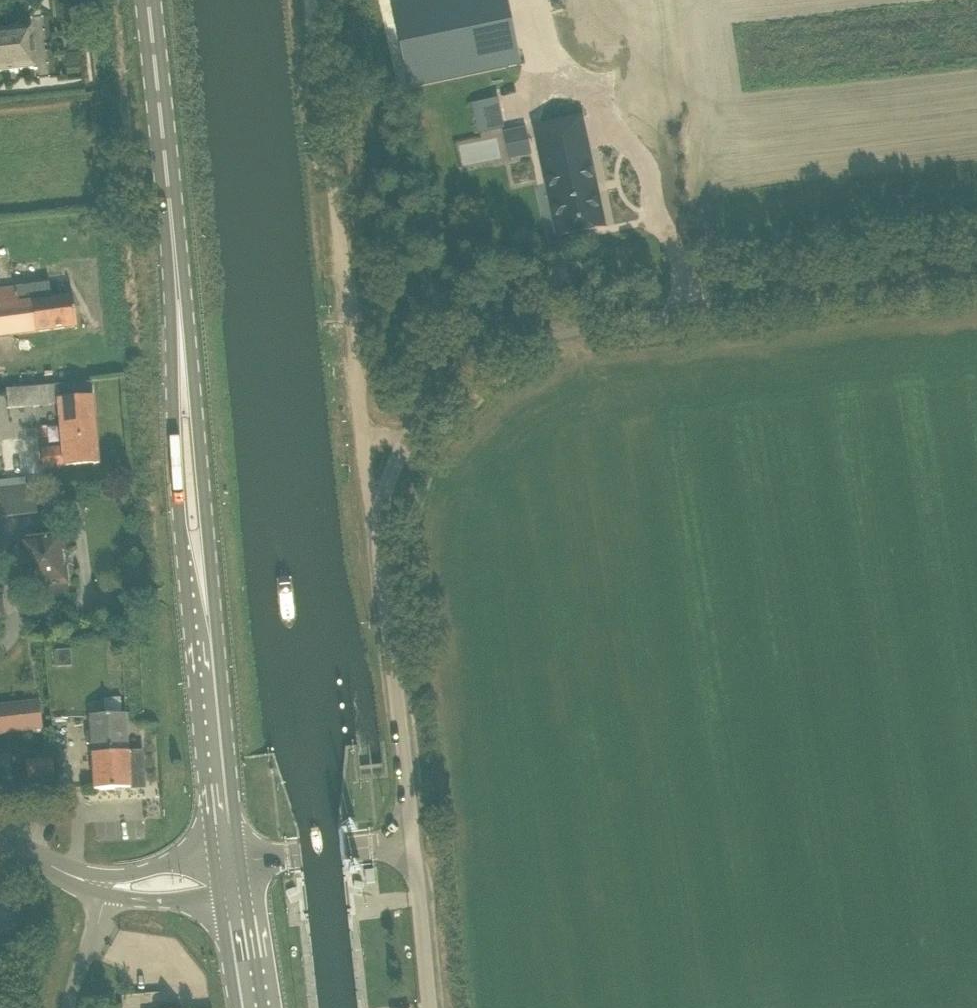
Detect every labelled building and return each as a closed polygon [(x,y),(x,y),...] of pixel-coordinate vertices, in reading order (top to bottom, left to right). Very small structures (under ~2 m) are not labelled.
[(390,3),(408,89),(519,66),(506,0),(403,0),(390,3)] [(560,0),(551,3),(552,9),(557,11),(562,9),(560,0)] [(37,69),(32,27),(0,31),(0,73),(37,69)] [(478,130),(504,127),(501,98),(474,100),(478,130)] [(605,227),(581,118),(534,127),(557,237),(605,227)] [(528,127),(505,128),(507,158),(530,157),(528,127)] [(457,140),(460,164),(502,160),(499,135),(457,140)] [(0,288),(0,338),(77,327),(73,295),(51,299),(49,281),(0,288)] [(59,405),(60,426),(96,423),(92,382),(5,390),(7,410),(59,405)] [(96,423),(60,426),(63,450),(42,452),(43,468),(99,463),(96,423)] [(27,487),(25,476),(0,479),(0,491),(27,487)] [(0,491),(0,516),(33,512),(30,487),(27,487),(0,491)] [(35,542),(21,544),(26,590),(42,588),(43,597),(45,597),(65,594),(64,582),(65,582),(60,539),(49,540),(49,535),(34,537),(35,542)] [(70,650),(55,652),(56,667),(71,666),(70,650)] [(40,699),(0,703),(0,735),(43,730),(40,699)] [(106,700),(107,713),(121,712),(121,699),(106,700)] [(128,752),(126,714),(90,715),(91,734),(85,734),(85,743),(93,743),(95,790),(131,789),(131,786),(143,786),(142,754),(130,754),(130,752),(128,752)] [(12,779),(9,753),(0,754),(0,781),(12,779)] [(27,761),(28,777),(55,775),(53,759),(27,761)] [(342,812),(343,828),(376,826),(374,789),(349,791),(350,811),(342,812)] [(378,900),(355,900),(355,913),(408,911),(407,892),(378,892),(378,900)]
